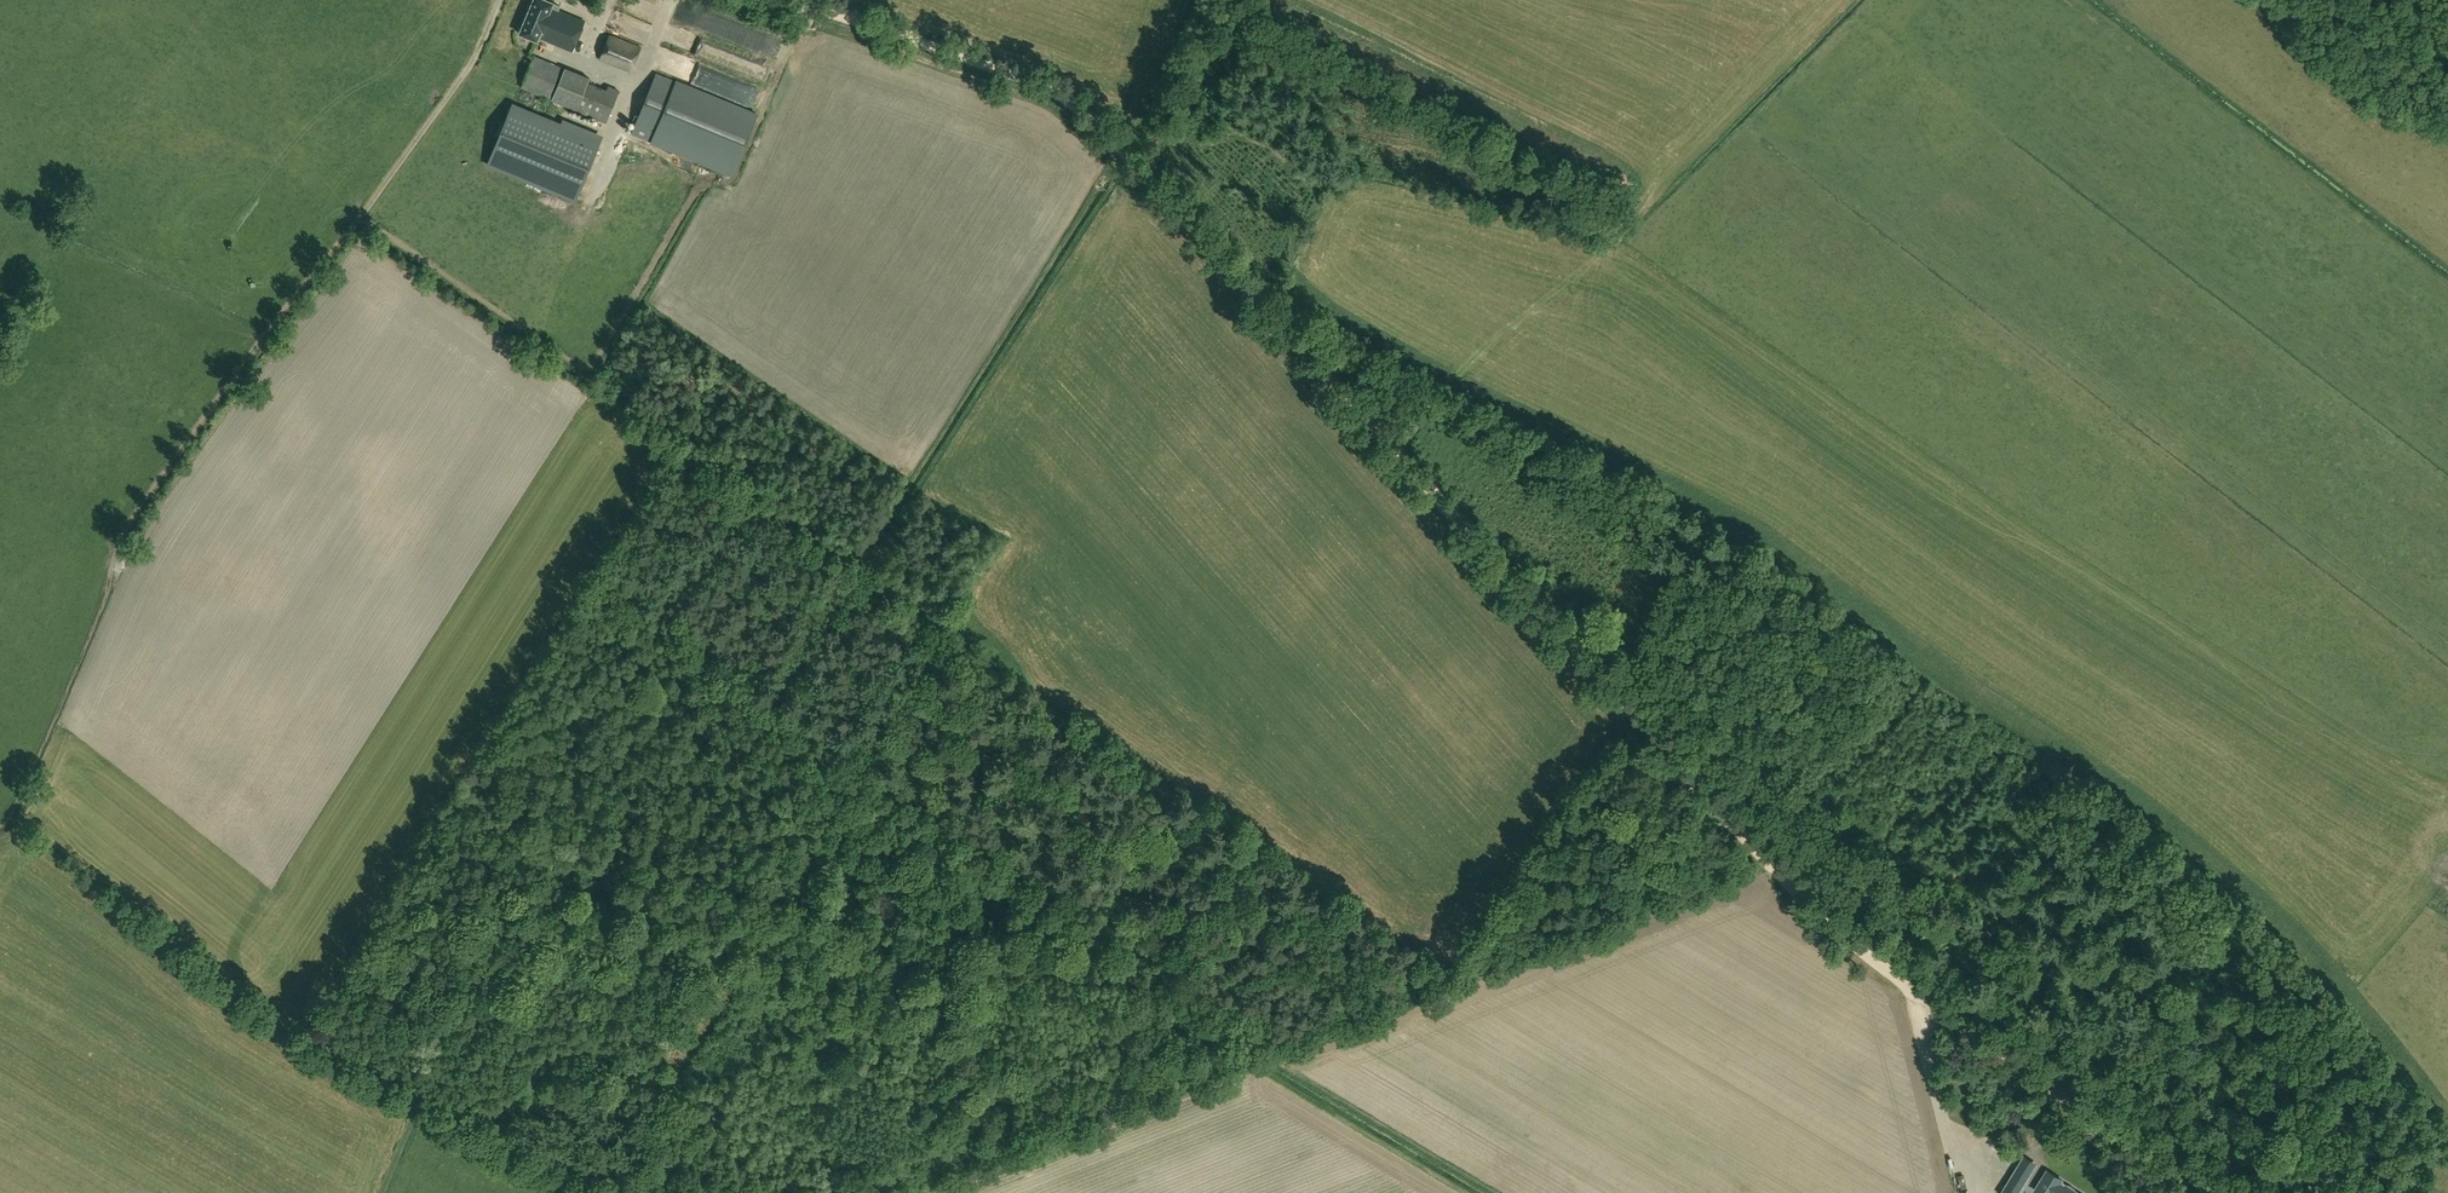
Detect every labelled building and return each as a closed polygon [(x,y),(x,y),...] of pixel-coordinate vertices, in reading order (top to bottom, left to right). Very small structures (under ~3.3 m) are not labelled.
[(539,37),(573,52),(586,22),(559,10),(561,6),(546,0),(535,0),(520,34),(537,41),(539,37)] [(641,48),(610,35),(600,59),(631,72),(641,48)] [(562,68),(535,56),(522,87),(549,99),(562,68)] [(552,100),(606,123),(620,91),(609,86),(607,90),(588,83),(590,78),(565,68),(552,100)] [(699,83),(705,86),(711,72),(706,70),(699,83)] [(726,102),(656,74),(632,133),(731,174),(756,114),(726,102)] [(488,165),(576,201),(602,136),(563,120),(562,124),(513,104),(488,165)] [(666,223),(667,207),(658,206),(657,222),(666,223)] [(639,259),(633,271),(642,275),(647,263),(639,259)] [(1960,1110),(1962,1118),(1978,1115),(1976,1106),(1960,1110)] [(2000,1192),(2020,1192),(2038,1164),(2024,1155),(2000,1192)] [(2063,1182),(2063,1181),(2064,1180),(2047,1169),(2033,1190),(2038,1192),(2081,1192),(2063,1182)] [(1956,1178),(1960,1191),(1966,1189),(1961,1176),(1956,1178)]
